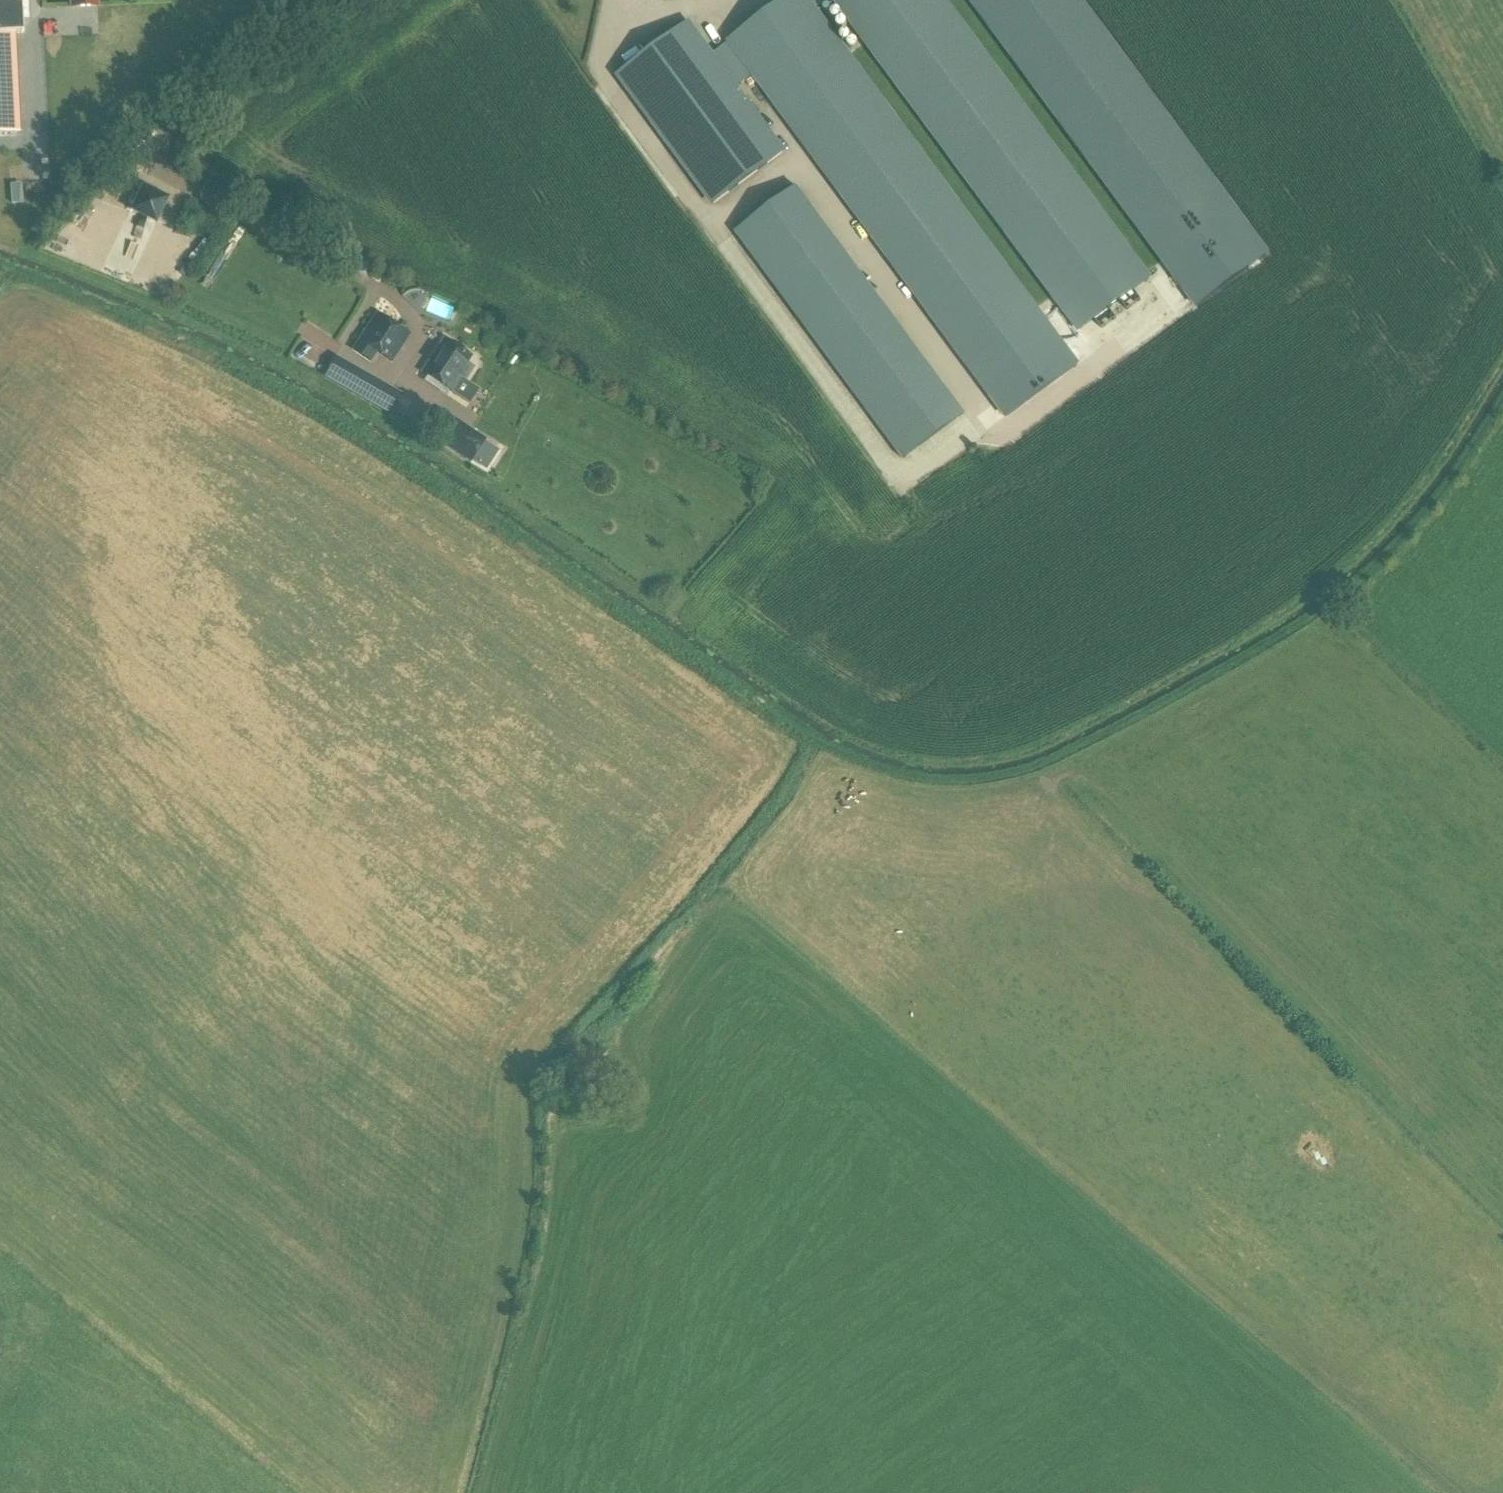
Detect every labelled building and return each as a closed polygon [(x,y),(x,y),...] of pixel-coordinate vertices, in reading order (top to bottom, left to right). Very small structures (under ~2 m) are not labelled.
[(17,131),(12,34),(24,33),(22,0),(11,0),(10,0),(0,0),(0,132),(17,131)] [(729,40),(731,42),(712,56),(735,88),(754,74),(982,384),(1052,332),(815,11),(807,0),(784,0),(729,40)] [(815,11),(829,0),(807,0),(815,11)] [(1080,330),(1149,279),(943,0),(837,0),(1080,330)] [(1198,305),(1267,254),(1079,0),(973,0),(1198,305)] [(688,23),(619,75),(714,203),(783,152),(735,88),(712,56),(689,25),(688,23)] [(964,413),(797,188),(736,232),(903,458),(964,413)] [(380,353),(394,362),(411,335),(378,315),(356,351),(374,363),(380,353)] [(471,362),(475,355),(446,337),(425,372),(475,403),(483,389),(470,381),(478,367),(471,362)] [(388,414),(399,394),(335,358),(323,378),(388,414)] [(441,445),(472,465),(488,442),(456,421),(441,445)]
